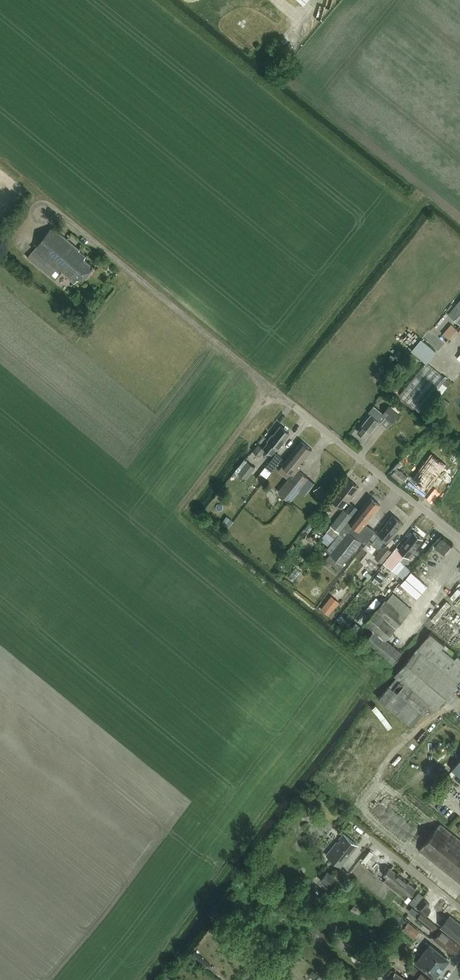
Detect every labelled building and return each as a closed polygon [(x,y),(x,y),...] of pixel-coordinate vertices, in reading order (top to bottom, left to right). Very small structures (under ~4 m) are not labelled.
[(62,272),(68,277),(75,283),(79,278),(82,281),(94,267),(84,259),(86,257),(79,251),(80,249),(53,227),(28,257),(56,280),(62,272)] [(459,323),(459,300),(448,314),(459,323)] [(457,329),(452,324),(443,334),(449,339),(457,329)] [(443,382),(446,378),(426,362),(399,394),(419,410),(443,382)] [(370,437),(382,423),(381,422),(386,416),(393,422),(400,414),(389,405),(383,414),(374,406),(369,412),(371,415),(358,431),(366,438),(368,435),(370,437)] [(260,456),(266,450),(271,454),(277,447),(279,449),(284,442),(283,441),(290,433),(282,426),(274,435),(273,434),(268,440),(270,441),(264,448),(259,444),(253,451),(260,456)] [(278,470),(289,479),(278,491),(290,501),(309,478),(298,470),(304,463),(302,461),(312,449),(302,441),(283,465),(278,470)] [(444,447),(440,455),(450,461),(454,453),(444,447)] [(277,453),(261,473),(267,477),(283,458),(277,453)] [(424,473),(418,481),(429,489),(438,477),(439,478),(448,466),(434,455),(421,472),(424,473)] [(408,476),(397,467),(392,474),(402,483),(408,476)] [(353,494),(359,487),(349,479),(333,500),(342,507),(348,500),(349,501),(354,496),(353,494)] [(380,505),(371,497),(327,552),(343,564),(365,537),(356,530),(365,519),(367,521),(380,505)] [(331,525),(332,525),(340,531),(340,532),(353,516),(344,509),(331,525)] [(395,532),(402,522),(393,515),(379,533),(390,541),(397,533),(395,532)] [(331,542),(340,531),(332,525),(324,536),(331,542)] [(405,565),(405,564),(417,550),(415,548),(423,539),(414,532),(399,549),(396,547),(384,562),(392,569),(400,560),(404,564),(405,565)] [(435,547),(445,554),(452,545),(443,537),(435,547)] [(381,563),(391,551),(384,546),(375,558),(381,563)] [(405,565),(404,564),(397,573),(398,574),(395,578),(400,582),(411,569),(405,564),(405,565)] [(422,597),(433,585),(416,570),(405,582),(422,597)] [(332,595),(321,609),(329,615),(340,601),(332,595)] [(394,663),(402,653),(386,640),(406,617),(385,599),(365,623),(374,630),(366,640),(394,663)] [(443,647),(445,644),(431,632),(395,675),(397,677),(379,698),(412,726),(430,704),(435,709),(459,681),(459,680),(459,656),(458,654),(455,657),(443,647)] [(340,776),(353,759),(346,754),(334,771),(340,776)] [(332,780),(327,786),(335,791),(339,785),(332,780)] [(440,823),(419,849),(459,883),(459,839),(440,823)] [(359,844),(344,833),(340,838),(341,839),(339,841),(338,840),(326,855),(341,866),(359,844)] [(390,867),(384,874),(387,877),(384,881),(394,889),(403,878),(390,867)] [(333,887),(339,880),(328,871),(322,878),(333,887)] [(403,878),(394,889),(404,897),(407,893),(410,896),(416,889),(403,878)] [(419,891),(410,903),(415,907),(424,895),(419,891)] [(418,908),(427,915),(432,909),(428,906),(430,903),(425,899),(418,908)] [(417,917),(420,913),(412,906),(409,911),(417,917)] [(441,929),(420,913),(417,917),(416,918),(431,930),(432,930),(437,934),(434,939),(440,944),(441,943),(452,953),(454,954),(459,947),(459,944),(441,929)] [(450,915),(441,927),(459,942),(459,923),(450,915)] [(406,918),(401,925),(415,937),(420,930),(406,918)] [(335,943),(341,947),(348,937),(343,933),(335,943)] [(416,961),(434,976),(436,977),(450,959),(430,944),(416,961)] [(192,955),(208,968),(211,964),(196,951),(192,955)] [(434,979),(412,963),(408,969),(418,977),(415,979),(433,979),(434,979)] [(388,974),(391,977),(389,979),(408,979),(395,971),(392,969),(388,974)] [(365,970),(360,978),(363,979),(379,979),(365,970)]
